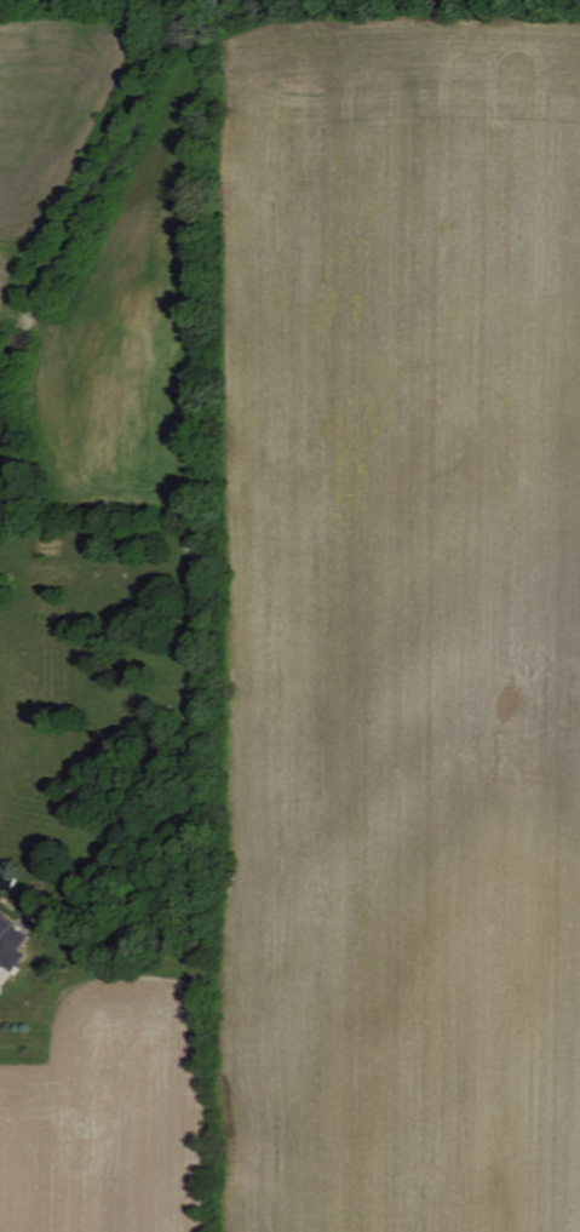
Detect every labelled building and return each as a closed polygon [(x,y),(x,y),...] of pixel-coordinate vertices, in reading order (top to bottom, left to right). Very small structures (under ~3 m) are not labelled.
[(20,972),(32,955),(26,950),(37,935),(0,908),(0,957),(20,972)]
